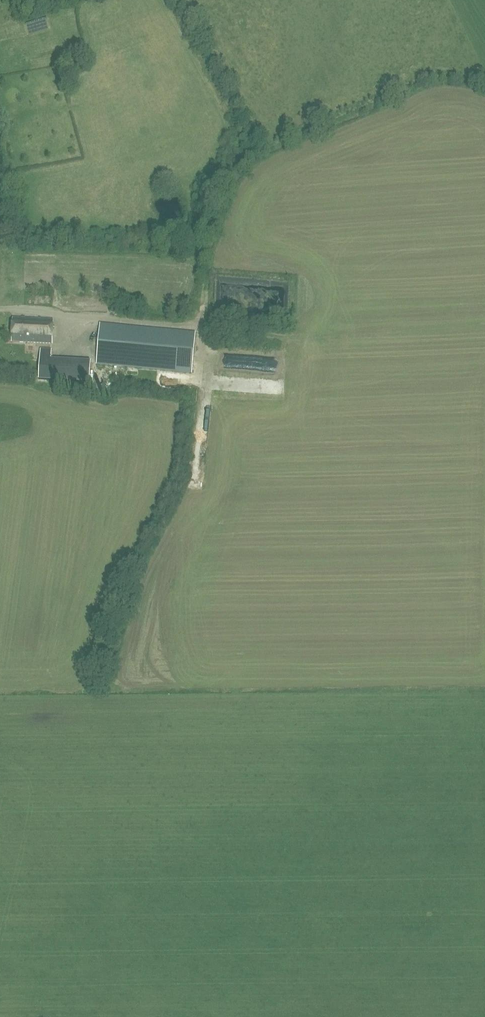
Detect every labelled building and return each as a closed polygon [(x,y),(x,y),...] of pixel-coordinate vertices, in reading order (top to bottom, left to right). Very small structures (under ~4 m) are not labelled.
[(52,344),(53,320),(13,318),(12,342),(52,344)] [(124,366),(192,372),(195,333),(100,324),(97,364),(124,366)]
